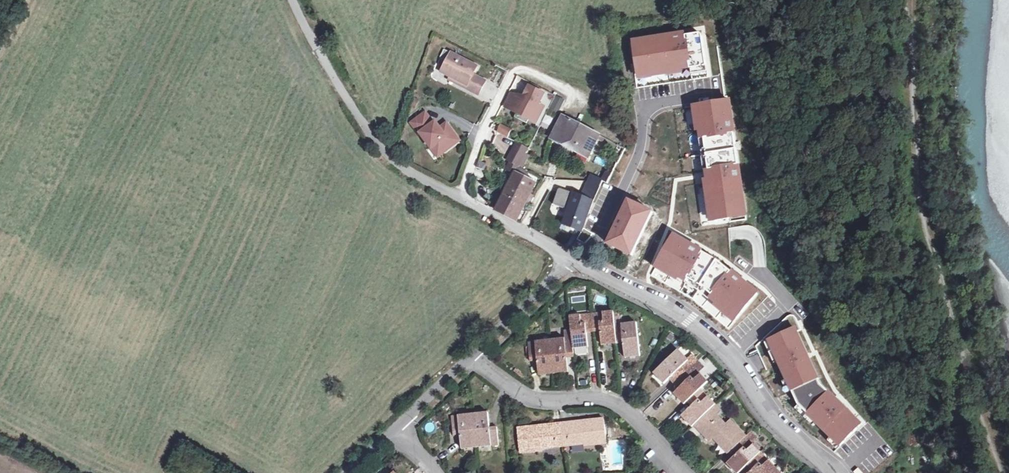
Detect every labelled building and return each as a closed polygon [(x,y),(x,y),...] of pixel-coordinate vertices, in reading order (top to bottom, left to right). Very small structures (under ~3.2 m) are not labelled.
[(636,60),(639,75),(691,68),(691,70),(707,68),(703,37),(701,35),(666,41),(666,38),(638,42),(640,59),(636,60)] [(468,84),(466,87),(478,94),(485,80),(473,74),(477,66),(451,52),(441,70),(451,75),(468,84)] [(449,79),(466,87),(468,84),(451,75),(449,79)] [(512,94),(506,106),(519,113),(517,117),(528,123),(530,119),(537,123),(545,107),(540,104),(545,94),(531,87),(524,100),(512,94)] [(565,100),(557,96),(552,108),(560,112),(565,100)] [(731,215),(747,213),(740,178),(739,178),(737,167),(739,167),(737,150),(740,149),(739,144),(737,144),(736,144),(735,135),(733,136),(732,125),(733,125),(730,102),(698,106),(703,140),(705,140),(709,171),(707,171),(715,222),(732,219),(731,215)] [(422,133),(432,148),(436,145),(442,153),(460,140),(450,127),(443,131),(440,128),(436,122),(434,123),(426,112),(412,123),(420,134),(422,133)] [(567,113),(565,117),(574,121),(576,118),(567,113)] [(574,121),(565,117),(554,140),(590,159),(602,136),(574,121)] [(496,131),(507,136),(511,128),(500,122),(496,131)] [(447,123),(440,128),(443,131),(450,127),(447,123)] [(530,147),(519,142),(516,148),(527,154),(530,147)] [(436,145),(432,148),(438,156),(442,153),(436,145)] [(513,161),(521,165),(527,154),(516,148),(510,159),(513,161)] [(493,162),(481,156),(478,167),(486,171),(487,174),(493,162)] [(510,170),(518,174),(522,167),(520,166),(521,165),(513,161),(510,170)] [(537,184),(518,174),(509,193),(527,202),(532,205),(536,198),(531,195),(537,184)] [(594,176),(583,198),(594,202),(605,181),(594,176)] [(594,202),(583,198),(562,190),(560,191),(556,204),(570,209),(565,224),(584,231),(594,202)] [(527,202),(509,193),(499,212),(518,221),(527,202)] [(655,212),(631,201),(610,244),(634,255),(655,212)] [(652,276),(694,300),(729,329),(758,295),(745,284),(744,285),(731,275),(732,273),(719,262),(703,253),(703,255),(689,247),(690,246),(674,237),(655,270),(656,270),(652,276)] [(587,242),(579,238),(574,249),(579,253),(584,251),(587,242)] [(759,274),(775,270),(771,259),(756,263),(759,274)] [(568,293),(570,311),(589,309),(587,291),(568,293)] [(616,321),(615,312),(615,309),(569,314),(570,328),(562,329),(563,336),(527,340),(529,362),(536,362),(537,375),(569,371),(567,358),(573,357),(573,348),(588,346),(586,333),(599,332),(601,345),(625,342),(627,356),(641,354),(636,319),(624,320),(616,321)] [(623,311),(615,312),(616,321),(624,320),(623,311)] [(769,341),(797,407),(841,446),(862,424),(846,409),(845,410),(838,402),(840,400),(821,385),(809,359),(808,360),(803,350),(805,350),(795,329),(769,341)] [(691,357),(681,346),(654,371),(663,381),(674,372),(683,382),(673,391),(682,401),(685,399),(691,406),(682,414),(692,425),(697,421),(732,458),(727,463),(737,472),(738,472),(746,466),(751,471),(749,472),(784,472),(755,442),(761,436),(755,430),(752,433),(736,416),(730,422),(714,404),(719,399),(704,382),(710,377),(702,368),(707,362),(697,351),(691,357)] [(451,416),(453,433),(462,432),(464,447),(498,443),(496,424),(489,425),(487,412),(451,416)] [(608,440),(606,419),(517,427),(519,449),(543,447),(542,442),(585,438),(585,442),(608,440)]
